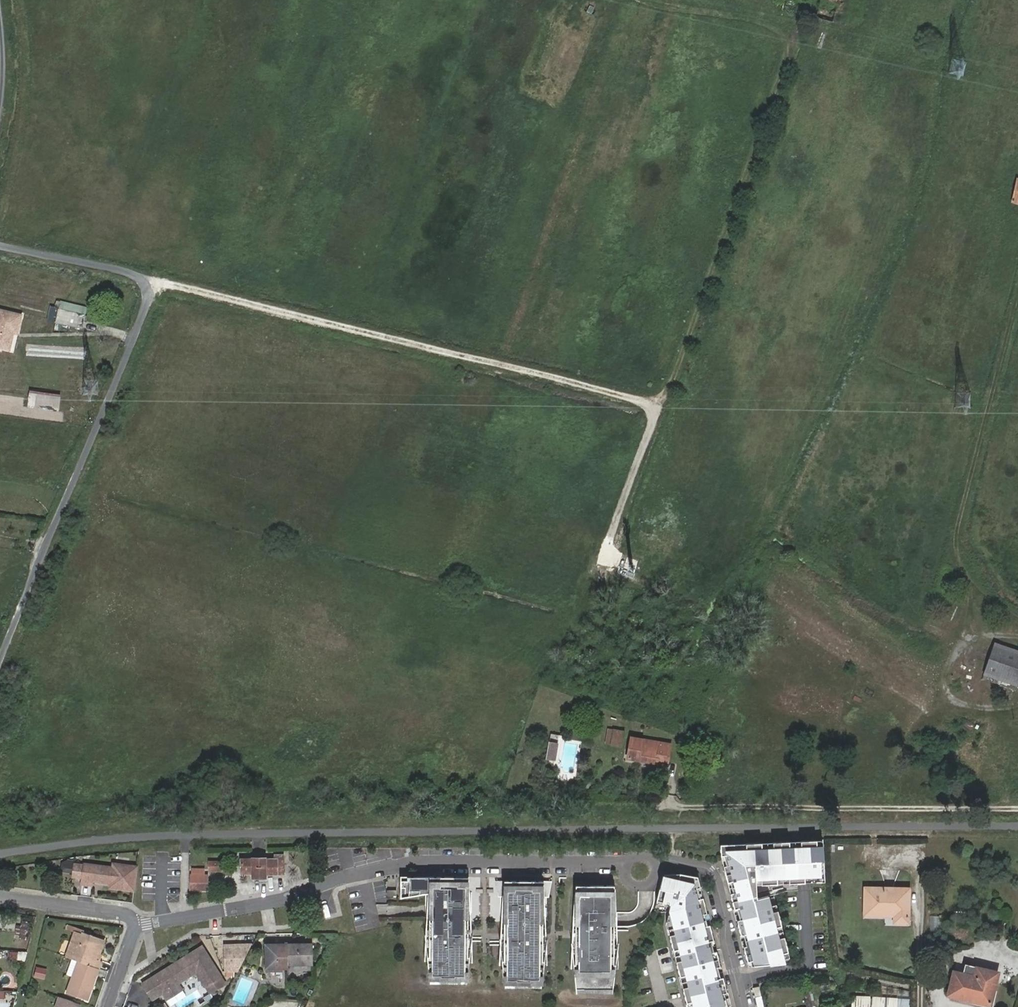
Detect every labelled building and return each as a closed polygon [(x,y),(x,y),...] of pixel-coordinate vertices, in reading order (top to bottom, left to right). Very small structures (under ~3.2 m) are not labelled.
[(776,8),(791,14),(796,0),(779,0),(776,8)] [(45,322),(47,308),(39,307),(37,321),(45,322)] [(73,328),(76,314),(47,308),(45,322),(73,328)] [(0,310),(0,347),(10,349),(14,332),(17,332),(20,314),(0,310)] [(56,409),(57,395),(27,391),(25,404),(56,409)] [(984,674),(1017,685),(1017,651),(995,643),(984,674)] [(615,737),(613,748),(621,749),(623,733),(616,731),(615,737)] [(671,743),(661,741),(642,738),(641,741),(637,740),(633,759),(637,760),(637,762),(658,765),(660,753),(669,754),(671,743)] [(556,761),(559,742),(548,741),(546,759),(556,761)] [(753,963),(754,968),(785,965),(782,955),(788,953),(784,938),(779,939),(776,928),(781,927),(778,911),(772,913),(768,897),(757,900),(756,897),(756,881),(760,881),(760,886),(776,886),(776,880),(787,879),(788,885),(803,884),(803,878),(814,877),(815,883),(823,883),(821,846),(815,847),(815,841),(799,842),(799,848),(788,848),(788,843),(772,844),(772,849),(761,850),(760,844),(745,845),(745,851),(734,852),(733,846),(720,847),(721,858),(726,857),(729,867),(723,869),(727,885),(733,883),(736,894),(730,896),(734,911),(740,910),(742,921),(737,923),(741,938),(746,936),(749,948),(744,949),(747,964),(753,963)] [(253,860),(242,860),(241,873),(253,874),(253,880),(259,880),(266,880),(266,874),(279,875),(279,861),(267,861),(267,859),(253,859),(253,860)] [(208,860),(207,872),(222,873),(223,861),(208,860)] [(133,894),(137,869),(112,866),(112,870),(83,866),(81,883),(95,885),(96,877),(111,879),(110,886),(109,891),(133,894)] [(204,872),(191,872),(191,878),(190,893),(204,893),(205,879),(204,879),(204,872)] [(697,878),(680,875),(678,881),(663,877),(656,903),(670,907),(669,912),(675,935),(669,936),(673,952),(678,950),(681,961),(675,963),(679,978),(685,977),(688,988),(682,990),(686,1005),(692,1003),(693,1006),(724,1006),(721,996),(727,995),(723,979),(716,981),(713,970),(720,968),(716,953),(709,955),(707,944),(714,942),(710,927),(703,929),(700,917),(707,915),(703,900),(695,902),(692,891),(700,889),(697,878)] [(470,957),(472,878),(404,876),(404,896),(434,892),(432,956),(430,956),(432,983),(468,984),(472,957),(470,957)] [(110,886),(111,879),(96,877),(95,885),(110,886)] [(543,961),(544,881),(505,881),(505,961),(503,961),(505,988),(542,988),(545,961),(543,961)] [(615,886),(577,885),(576,964),(574,964),(577,991),(613,991),(617,965),(615,965),(615,886)] [(864,888),(864,912),(871,913),(872,909),(894,909),(894,922),(907,923),(907,889),(864,888)] [(941,916),(930,915),(929,931),(940,932),(941,916)] [(76,961),(96,969),(99,960),(97,960),(90,958),(93,951),(99,953),(105,938),(75,928),(64,957),(70,959),(76,961)] [(311,944),(266,945),(266,971),(291,970),(291,964),(310,964),(311,944)] [(237,972),(252,945),(225,946),(226,973),(237,972)] [(201,946),(153,978),(163,994),(178,984),(196,973),(205,986),(221,976),(201,946)] [(678,950),(673,952),(675,963),(681,961),(678,950)] [(26,960),(26,952),(13,951),(13,960),(26,960)] [(97,960),(99,953),(93,951),(90,958),(97,960)] [(70,976),(76,961),(70,959),(64,974),(70,976)] [(85,1000),(96,969),(76,961),(70,976),(64,993),(85,1000)] [(42,979),(46,970),(37,967),(34,976),(42,979)] [(974,996),(990,1000),(996,974),(978,970),(975,977),(954,973),(948,995),(973,1002),(974,996)] [(224,980),(221,976),(205,986),(207,990),(224,980)] [(685,977),(679,978),(682,990),(688,988),(685,977)] [(163,994),(153,978),(142,984),(153,1000),(163,994)] [(178,984),(163,994),(167,1000),(182,990),(178,984)] [(756,997),(762,995),(760,984),(753,985),(756,997)] [(758,1006),(764,1006),(762,995),(756,997),(758,1006)] [(898,998),(872,996),(871,1006),(897,1006),(898,998)] [(989,1006),(990,1000),(974,996),(973,1002),(989,1006)] [(79,1005),(58,997),(54,1006),(79,1006),(79,1005)] [(851,999),(851,1006),(860,1006),(860,999),(851,999)]
